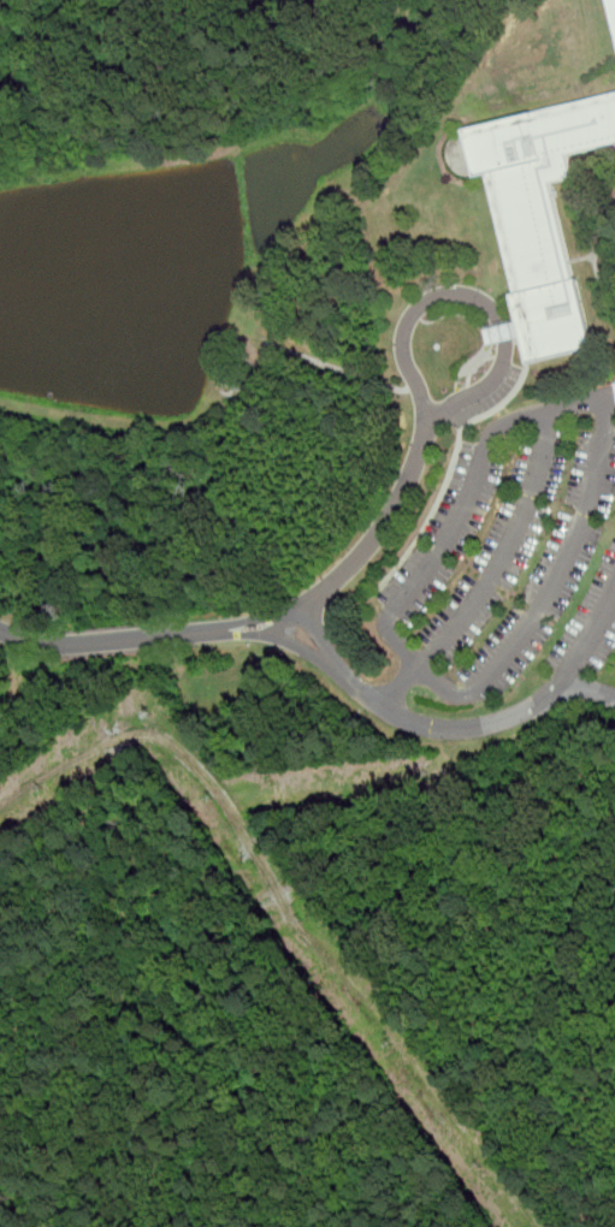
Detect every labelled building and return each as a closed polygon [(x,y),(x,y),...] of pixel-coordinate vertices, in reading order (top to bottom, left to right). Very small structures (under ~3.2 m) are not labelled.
[(614,36),(614,0),(606,0),(614,36)] [(472,178),(485,174),(514,295),(509,296),(515,321),(520,338),(526,366),(593,349),(576,279),(572,280),(548,183),(570,177),(566,155),(614,143),(614,93),(461,131),(472,178)] [(485,330),(489,345),(520,338),(515,321),(485,330)]
